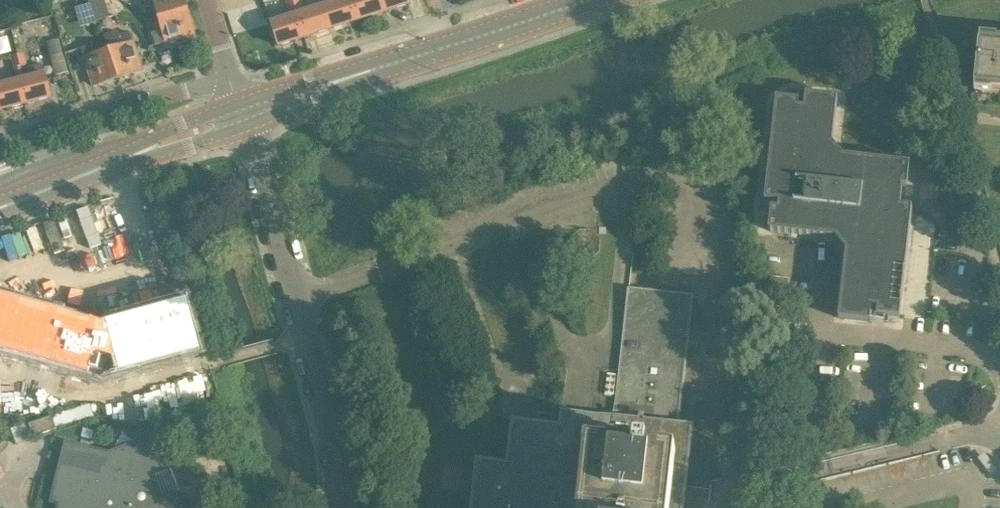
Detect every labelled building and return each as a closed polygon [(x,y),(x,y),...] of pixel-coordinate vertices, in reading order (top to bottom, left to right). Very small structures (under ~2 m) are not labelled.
[(145,8),(156,5),(159,17),(187,10),(184,0),(143,0),(145,8)] [(292,0),(285,0),(290,17),(270,24),(278,46),(304,37),(292,0)] [(323,7),(304,13),(300,0),(292,0),(304,37),(330,29),(323,7)] [(323,7),(330,29),(356,20),(350,0),(341,0),(342,1),(323,7)] [(377,0),(350,0),(356,20),(380,13),(377,0)] [(380,13),(409,4),(408,0),(377,0),(380,13)] [(110,17),(106,4),(105,2),(93,5),(98,21),(110,17)] [(93,5),(89,6),(81,8),(86,24),(98,21),(93,5)] [(187,10),(159,17),(163,30),(152,33),(155,45),(194,34),(187,10)] [(14,38),(32,34),(29,23),(11,28),(14,38)] [(104,35),(109,51),(118,78),(142,70),(130,32),(118,36),(116,31),(104,35)] [(118,78),(109,51),(97,54),(93,43),(81,48),(93,86),(118,78)] [(978,43),(974,86),(999,88),(999,45),(978,43)] [(24,53),(12,57),(15,68),(27,65),(24,53)] [(65,56),(52,59),(56,78),(70,74),(65,56)] [(31,79),(19,82),(24,104),(52,97),(46,75),(45,75),(42,66),(28,70),(31,79)] [(0,87),(0,110),(24,104),(19,82),(0,87)] [(907,187),(909,163),(843,156),(832,142),(837,97),(805,94),(804,108),(798,107),(799,100),(776,98),(764,201),(778,202),(777,208),(771,207),(768,230),(835,238),(845,251),(838,318),(870,321),(871,308),(877,308),(876,315),(899,318),(912,207),(901,206),(903,186),(907,187)] [(790,278),(767,276),(764,296),(787,299),(790,278)] [(72,373),(71,376),(81,379),(82,376),(103,381),(203,355),(196,332),(205,329),(203,320),(194,322),(189,302),(103,325),(0,298),(0,354),(72,373)] [(691,471),(691,470),(688,470),(680,469),(681,456),(690,457),(692,457),(693,454),(696,428),(696,427),(693,426),(679,425),(613,417),(582,414),(581,428),(574,487),(575,487),(580,442),(587,443),(579,507),(687,507),(691,471)] [(792,416),(781,415),(780,430),(790,431),(792,416)] [(28,424),(33,437),(57,429),(52,416),(28,424)] [(732,421),(718,419),(717,432),(731,433),(732,421)] [(158,434),(109,452),(65,441),(50,503),(57,505),(56,507),(186,507),(180,492),(161,499),(153,476),(172,469),(159,434),(158,434)]
